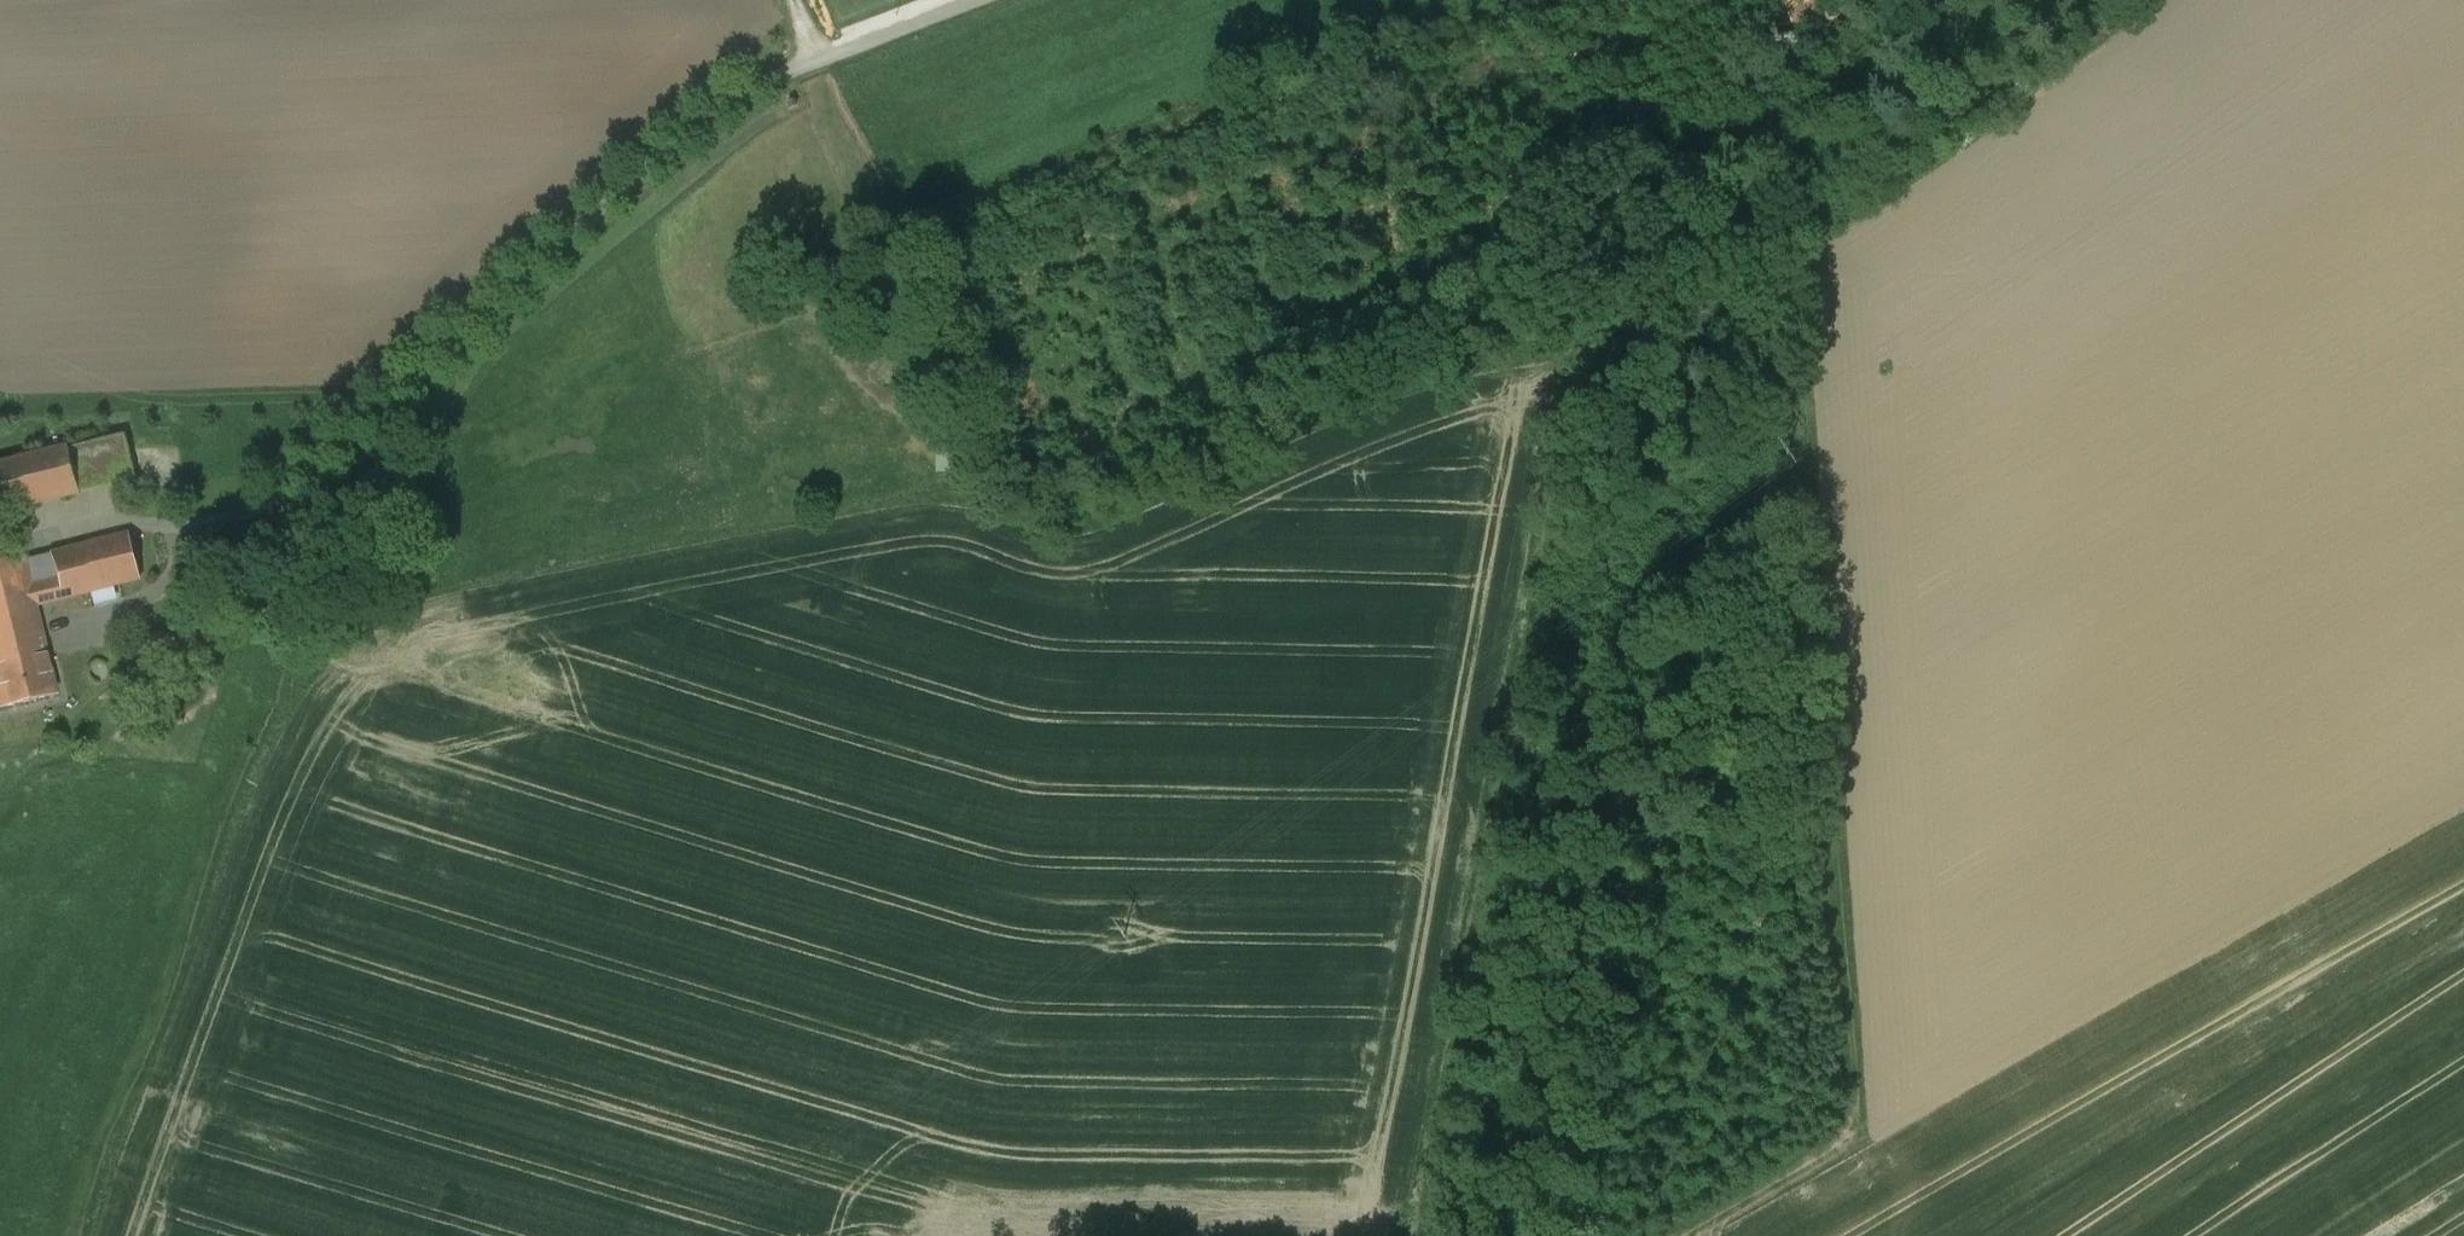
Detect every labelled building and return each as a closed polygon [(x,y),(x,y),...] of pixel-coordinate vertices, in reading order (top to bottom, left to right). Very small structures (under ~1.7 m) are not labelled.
[(1837,0),(1801,0),(1792,3),(1801,31),(1843,16),(1837,0)] [(0,463),(0,512),(74,493),(71,481),(123,468),(117,446),(65,459),(62,447),(0,463)] [(0,568),(0,612),(33,604),(138,579),(127,537),(0,568)] [(55,694),(33,604),(0,612),(0,708),(55,694)]
